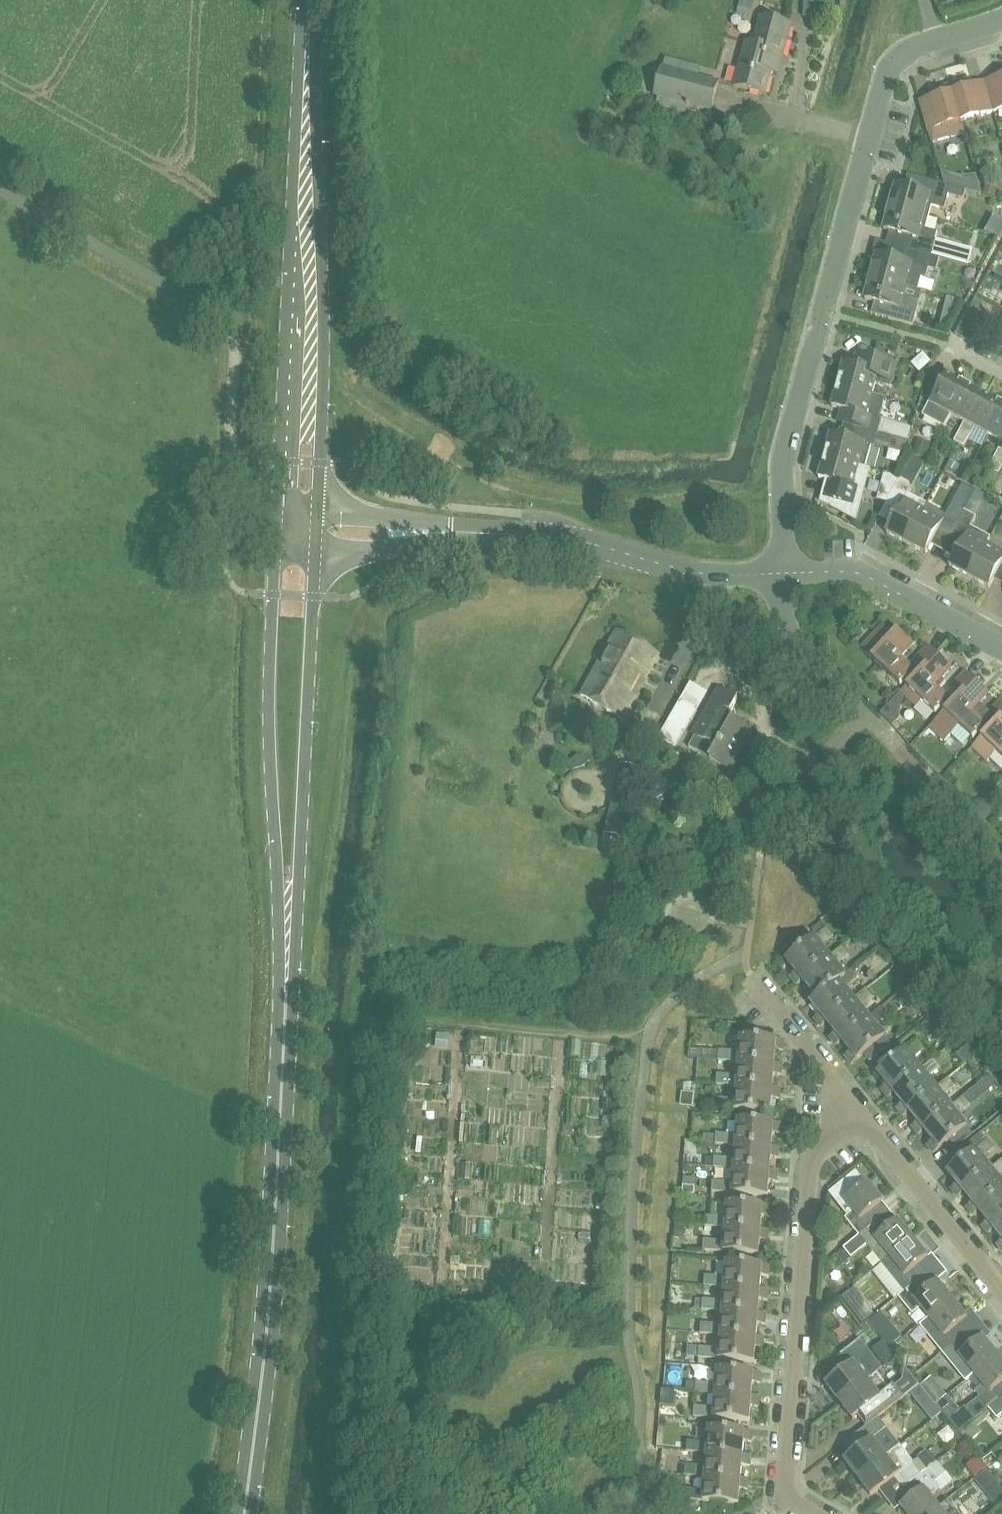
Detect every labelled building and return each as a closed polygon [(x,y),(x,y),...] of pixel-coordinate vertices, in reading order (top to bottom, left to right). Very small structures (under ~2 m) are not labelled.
[(738,14),(751,18),(755,0),(741,0),(738,14)] [(783,62),(792,25),(761,17),(754,44),(747,42),(735,86),(766,94),(775,60),(783,62)] [(666,59),(656,96),(708,110),(706,116),(713,118),(715,111),(711,110),(719,82),(699,76),(701,69),(666,59)] [(985,82),(991,101),(994,112),(1001,110),(1001,70),(994,72),(996,78),(985,82)] [(972,79),(950,86),(961,120),(981,114),(982,116),(994,112),(991,101),(985,82),(973,85),(972,79)] [(931,98),(920,101),(921,105),(926,121),(929,132),(933,144),(965,134),(961,120),(950,86),(929,92),(931,98)] [(896,185),(890,207),(924,217),(927,205),(945,210),(949,195),(964,199),(966,191),(959,189),(961,179),(948,176),(946,185),(928,180),(924,193),(896,185)] [(924,217),(890,207),(884,230),(912,237),(909,250),(932,256),(938,233),(921,228),(924,217)] [(1001,233),(1001,216),(1000,215),(993,229),(1001,233)] [(932,256),(909,250),(905,262),(877,255),(871,277),(906,286),(920,289),(923,278),(926,279),(929,269),(936,271),(940,258),(932,256)] [(906,286),(871,277),(865,299),(893,307),(890,319),(913,326),(920,302),(903,297),(906,286)] [(976,297),(961,327),(971,332),(985,304),(983,303),(984,301),(976,297)] [(971,332),(961,327),(960,326),(955,335),(973,344),(977,336),(971,332)] [(844,363),(838,385),(873,395),(876,384),(887,387),(890,376),(894,377),(897,364),(856,353),(853,366),(844,363)] [(951,415),(966,385),(947,374),(931,404),(927,402),(921,412),(931,417),(936,407),(951,415)] [(873,395),(838,385),(832,407),(858,414),(855,427),(860,429),(861,428),(879,433),(882,420),(878,419),(881,408),(870,405),(873,395)] [(986,395),(966,385),(951,415),(964,422),(970,425),(986,395)] [(964,422),(959,431),(970,437),(975,427),(989,435),(1001,410),(1001,404),(986,395),(970,425),(964,422)] [(989,435),(1001,442),(1001,410),(989,435)] [(861,428),(860,429),(857,442),(831,434),(825,456),(860,466),(859,466),(865,467),(871,446),(875,447),(879,433),(861,428)] [(970,437),(959,431),(954,442),(964,447),(970,437)] [(932,444),(919,439),(913,455),(927,460),(932,444)] [(860,466),(825,456),(819,478),(845,485),(842,498),(856,502),(863,478),(857,476),(859,466),(860,466)] [(994,459),(989,469),(999,474),(1001,468),(1001,463),(994,459)] [(922,481),(933,487),(943,469),(931,463),(922,481)] [(906,543),(924,509),(917,505),(920,500),(908,494),(911,488),(910,483),(900,478),(887,502),(899,508),(886,532),(906,543)] [(944,520),(924,509),(906,543),(926,554),(939,530),(951,536),(958,523),(958,522),(946,516),(944,520)] [(958,523),(951,536),(962,543),(950,566),(970,577),(988,543),(991,537),(971,527),(976,517),(964,510),(958,522),(958,523)] [(988,543),(970,577),(990,588),(1001,564),(1001,551),(988,543)] [(872,657),(872,658),(901,686),(915,670),(901,657),(913,644),(898,630),(894,635),(884,625),(862,648),(872,657)] [(623,720),(660,655),(617,631),(581,696),(623,720)] [(937,654),(921,671),(901,692),(917,706),(922,701),(936,714),(950,699),(946,695),(945,695),(939,689),(946,682),(942,679),(945,676),(952,668),(937,654)] [(975,679),(935,721),(930,727),(945,741),(959,726),(973,739),(988,724),(984,721),(991,714),(980,704),(990,693),(975,679)] [(753,731),(734,720),(732,714),(739,701),(719,689),(694,735),(696,736),(690,747),(721,764),(724,766),(728,766),(732,766),(753,731)] [(681,701),(659,740),(676,749),(698,711),(681,701)] [(972,747),(988,761),(996,752),(1001,757),(1001,716),(972,747)] [(646,770),(621,764),(605,834),(630,840),(646,770)] [(803,980),(830,957),(822,947),(834,937),(822,922),(813,930),(818,936),(815,938),(787,961),(797,972),(791,977),(797,985),(803,980)] [(830,957),(803,980),(812,991),(806,996),(812,1003),(846,975),(837,965),(849,956),(842,947),(830,957)] [(851,971),(846,975),(812,1003),(811,1003),(821,1014),(815,1019),(821,1027),(827,1022),(855,999),(846,989),(858,979),(851,971)] [(855,999),(827,1022),(836,1033),(830,1038),(836,1046),(842,1041),(870,1018),(862,1008),(874,998),(867,989),(855,999)] [(882,1008),(870,1018),(842,1041),(851,1052),(845,1056),(852,1064),(857,1059),(858,1060),(885,1037),(877,1026),(889,1016),(882,1008)] [(739,1062),(775,1065),(776,1051),(783,1051),(784,1041),(777,1041),(741,1038),(740,1052),(720,1051),(719,1061),(739,1062)] [(894,1093),(922,1070),(913,1060),(925,1050),(918,1041),(906,1051),(878,1074),(888,1085),(882,1090),(888,1098),(894,1093)] [(934,1060),(922,1070),(894,1093),(903,1104),(897,1108),(904,1116),(909,1111),(937,1088),(928,1078),(941,1068),(956,1056),(949,1048),(934,1060)] [(782,1065),(775,1065),(739,1062),(738,1076),(718,1074),(717,1084),(737,1086),(773,1089),(774,1075),(782,1075),(782,1065)] [(937,1088),(909,1111),(918,1122),(912,1127),(919,1135),(925,1130),(952,1107),(944,1097),(956,1087),(949,1078),(937,1088)] [(773,1089),(737,1086),(736,1100),(716,1098),(715,1109),(735,1110),(771,1113),(772,1099),(780,1099),(780,1089),(773,1089)] [(952,1107),(925,1130),(933,1141),(928,1146),(934,1153),(940,1149),(968,1126),(959,1115),(971,1106),(964,1097),(952,1107)] [(736,1145),(772,1148),(774,1134),(781,1135),(782,1125),(774,1124),(738,1121),(737,1135),(717,1134),(717,1135),(713,1134),(712,1143),(736,1145)] [(964,1192),(991,1169),(983,1159),(995,1149),(988,1141),(985,1143),(981,1137),(970,1145),(975,1151),(948,1173),(958,1184),(952,1189),(958,1197),(964,1192)] [(772,1148),(736,1145),(735,1159),(712,1157),(711,1167),(734,1169),(770,1172),(771,1158),(779,1158),(780,1148),(772,1148)] [(991,1169),(964,1192),(973,1203),(967,1208),(973,1215),(979,1211),(1001,1191),(1001,1182),(998,1177),(1001,1175),(1001,1160),(991,1169)] [(770,1172),(734,1169),(733,1183),(713,1181),(712,1192),(768,1196),(769,1182),(777,1182),(778,1172),(770,1172)] [(859,1190),(852,1181),(838,1192),(845,1201),(859,1190)] [(859,1236),(868,1229),(861,1220),(884,1201),(868,1182),(859,1190),(845,1201),(854,1212),(845,1219),(859,1236)] [(979,1211),(988,1221),(982,1226),(989,1234),(994,1229),(1001,1223),(1001,1191),(979,1211)] [(726,1228),(761,1230),(763,1217),(770,1217),(771,1207),(763,1206),(728,1203),(726,1218),(706,1216),(706,1217),(700,1217),(700,1226),(726,1228)] [(859,1236),(844,1249),(852,1258),(867,1246),(882,1264),(891,1257),(890,1257),(914,1239),(899,1220),(876,1238),(868,1229),(859,1236)] [(761,1230),(726,1228),(725,1242),(704,1240),(704,1241),(699,1241),(698,1250),(759,1255),(761,1240),(768,1241),(769,1231),(761,1230)] [(890,1257),(891,1257),(899,1267),(890,1274),(905,1292),(925,1276),(917,1267),(929,1257),(914,1239),(890,1257)] [(725,1287),(761,1290),(762,1276),(769,1276),(770,1266),(763,1266),(727,1262),(726,1277),(705,1275),(705,1285),(725,1287)] [(925,1276),(905,1292),(898,1297),(913,1315),(921,1308),(929,1318),(953,1299),(938,1281),(932,1285),(925,1276)] [(768,1290),(761,1290),(725,1287),(724,1301),(703,1300),(703,1310),(723,1311),(759,1314),(760,1300),(767,1300),(768,1290)] [(953,1299),(929,1318),(938,1328),(929,1335),(944,1353),(966,1335),(959,1325),(968,1318),(953,1299)] [(759,1314),(723,1311),(722,1325),(701,1323),(701,1334),(721,1335),(757,1338),(758,1324),(765,1324),(766,1314),(759,1314)] [(881,1312),(870,1321),(880,1333),(890,1324),(881,1312)] [(757,1338),(721,1335),(720,1349),(699,1347),(699,1358),(719,1359),(755,1362),(756,1348),(763,1348),(764,1338),(757,1338)] [(966,1335),(944,1353),(958,1371),(966,1364),(975,1374),(998,1355),(983,1337),(974,1344),(966,1335)] [(840,1402),(868,1380),(855,1363),(869,1352),(860,1341),(841,1356),(850,1367),(827,1384),(840,1402)] [(896,1358),(888,1348),(879,1355),(887,1366),(896,1358)] [(975,1374),(983,1384),(975,1391),(980,1397),(967,1408),(972,1414),(957,1426),(961,1431),(989,1409),(998,1402),(1001,1398),(1001,1360),(998,1355),(975,1374)] [(716,1394),(752,1397),(753,1383),(761,1383),(761,1373),(754,1373),(718,1370),(717,1384),(697,1382),(696,1393),(716,1394)] [(878,1373),(868,1380),(840,1402),(853,1419),(877,1401),(885,1412),(904,1398),(894,1384),(889,1388),(878,1373)] [(927,1395),(921,1388),(912,1395),(918,1402),(927,1395)] [(752,1397),(716,1394),(715,1408),(695,1406),(694,1417),(714,1418),(750,1422),(751,1407),(759,1407),(759,1397),(752,1397)] [(940,1404),(947,1412),(955,1405),(949,1397),(940,1404)] [(989,1409),(997,1419),(1001,1415),(1001,1398),(998,1402),(989,1409)] [(858,1478),(900,1446),(887,1429),(879,1417),(860,1432),(868,1443),(845,1461),(858,1478)] [(955,1440),(956,1435),(949,1427),(939,1435),(947,1446),(955,1440)] [(707,1453),(743,1455),(744,1442),(752,1442),(753,1432),(745,1431),(709,1428),(708,1443),(688,1441),(688,1443),(672,1441),(671,1450),(707,1453)] [(909,1457),(900,1446),(858,1478),(872,1496),(895,1478),(904,1489),(922,1474),(914,1463),(910,1466),(905,1460),(909,1457)] [(743,1455),(707,1453),(706,1467),(686,1465),(685,1475),(705,1477),(741,1479),(742,1465),(750,1466),(751,1456),(743,1455)] [(986,1468),(979,1460),(972,1465),(979,1474),(986,1468)] [(939,1506),(931,1496),(940,1489),(934,1482),(945,1473),(937,1463),(926,1471),(917,1479),(924,1488),(901,1506),(907,1513),(930,1513),(939,1506)] [(998,1488),(988,1476),(976,1485),(986,1498),(998,1488)] [(741,1479),(705,1477),(704,1491),(684,1489),(683,1499),(739,1504),(740,1489),(748,1490),(749,1480),(741,1479)] [(939,1506),(930,1513),(959,1513),(948,1500),(939,1506)]
